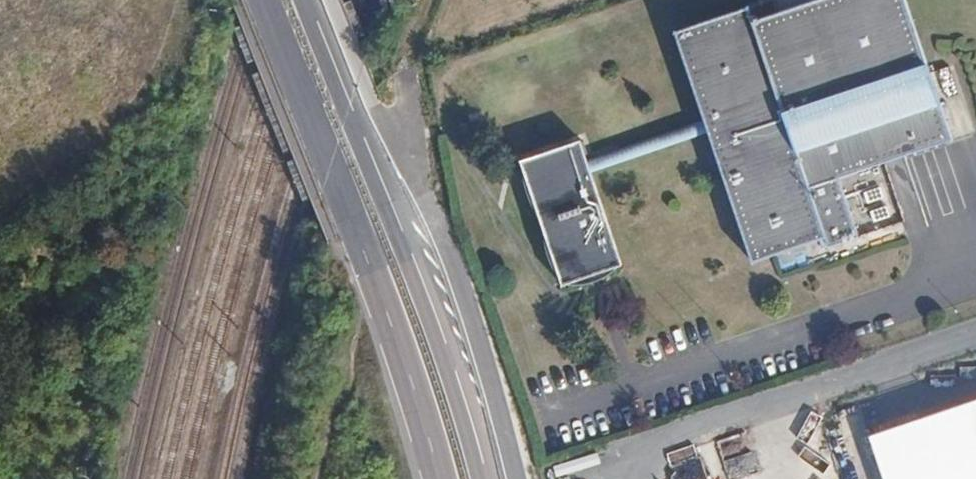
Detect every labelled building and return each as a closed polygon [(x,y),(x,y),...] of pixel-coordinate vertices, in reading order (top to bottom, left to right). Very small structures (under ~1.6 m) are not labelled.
[(796,14),(766,24),(760,12),(751,15),(658,46),(689,133),(569,174),(562,156),(500,176),(547,302),(567,295),(565,286),(583,279),(586,288),(606,281),(574,189),(692,147),(738,276),(806,252),(811,262),(889,235),(868,177),(938,153),(887,0),(840,0),(796,14)] [(796,14),(790,0),(772,0),(748,7),(751,15),(760,12),(766,24),(796,14)] [(567,295),(586,288),(583,279),(565,286),(567,295)] [(844,454),(853,478),(975,478),(975,408),(844,454)] [(702,457),(671,464),(674,478),(707,478),(702,457)]
